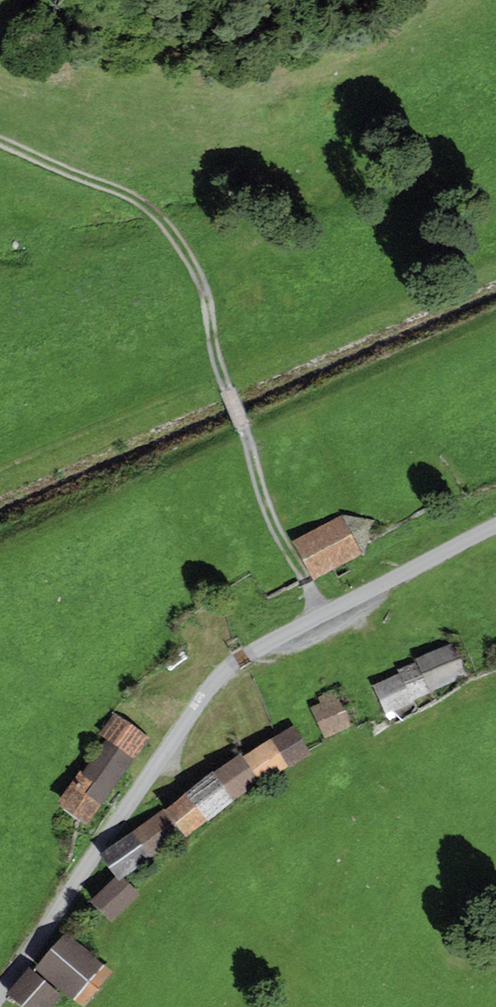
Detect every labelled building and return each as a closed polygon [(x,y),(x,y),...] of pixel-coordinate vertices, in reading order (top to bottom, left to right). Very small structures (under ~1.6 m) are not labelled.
[(340,515),(292,541),(313,580),(362,555),(340,515)] [(454,642),(416,658),(417,661),(430,691),(468,676),(454,642)] [(430,691),(417,661),(397,670),(399,674),(411,701),(431,693),(430,691)] [(399,674),(373,686),(386,715),(412,703),(411,701),(399,674)] [(321,702),(310,707),(324,740),(354,727),(338,689),(318,697),(321,702)] [(100,734),(107,739),(135,759),(151,737),(116,712),(100,734)] [(292,725),(269,739),(288,766),(288,767),(311,755),(292,725)] [(107,739),(82,772),(95,781),(86,794),(101,805),(135,759),(107,739)] [(269,739),(243,756),(260,782),(261,784),(288,766),(269,739)] [(213,772),(233,800),(260,782),(243,756),(241,754),(213,772)] [(82,772),(80,770),(57,800),(61,802),(58,805),(87,824),(101,805),(86,794),(95,781),(82,772)] [(212,771),(184,794),(207,820),(233,800),(213,772),(212,771)] [(184,794),(164,810),(183,834),(186,837),(207,820),(184,794)] [(163,808),(131,831),(151,858),(183,834),(164,810),(163,808)] [(131,831),(99,853),(116,876),(118,879),(122,877),(151,858),(131,831)] [(122,877),(118,879),(116,876),(89,900),(111,921),(141,894),(122,877)] [(113,970),(65,931),(35,967),(84,1006),(113,970)] [(29,967),(5,993),(21,1006),(51,1006),(61,996),(29,967)]
